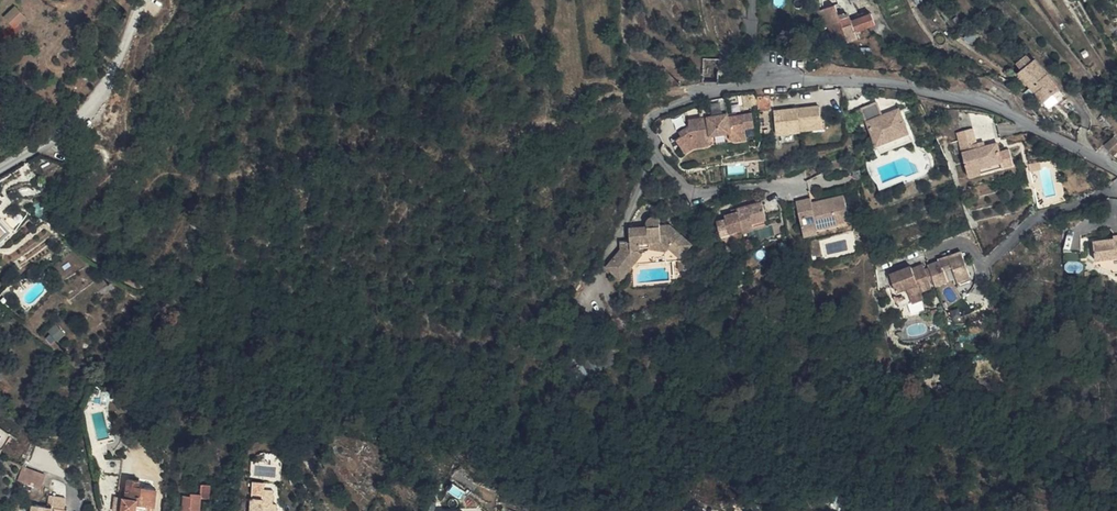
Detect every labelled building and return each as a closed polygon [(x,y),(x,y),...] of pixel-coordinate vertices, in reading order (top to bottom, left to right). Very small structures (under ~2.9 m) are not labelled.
[(824,1),(824,23),(836,20),(836,0),(824,1)] [(16,5),(5,17),(16,27),(27,15),(16,5)] [(821,24),(825,35),(840,31),(836,20),(824,23),(821,24)] [(831,52),(833,54),(845,49),(843,43),(840,31),(825,35),(829,51),(831,52)] [(855,40),(856,45),(845,49),(833,54),(842,57),(848,55),(849,58),(858,56),(857,50),(881,42),(878,34),(855,40)] [(855,40),(843,43),(845,49),(856,45),(855,40)] [(1017,62),(1022,68),(1034,58),(1029,52),(1017,62)] [(1030,74),(1025,69),(1015,75),(1021,82),(1017,86),(1042,113),(1058,99),(1033,72),(1030,74)] [(867,118),(882,113),(878,102),(863,107),(867,118)] [(705,130),(726,126),(722,107),(701,111),(705,130)] [(766,109),(753,110),(755,127),(767,126),(766,109)] [(913,153),(907,134),(899,136),(898,131),(886,135),(882,121),(867,126),(879,164),(913,153)] [(770,126),(772,144),(796,142),(796,138),(817,137),(816,123),(770,126)] [(701,135),(700,131),(686,133),(687,140),(676,146),(679,150),(675,153),(682,165),(692,159),(701,158),(705,157),(707,155),(709,152),(709,147),(728,144),(730,152),(744,150),(743,141),(753,140),(751,127),(735,129),(727,131),(726,126),(705,130),(706,134),(701,135)] [(1003,168),(999,156),(997,147),(983,151),(978,153),(976,147),(971,133),(955,138),(960,153),(967,151),(969,156),(961,159),(969,183),(984,179),(982,174),(1003,168)] [(1116,136),(1107,143),(1115,154),(1116,152),(1116,137),(1116,136)] [(796,142),(772,144),(772,149),(796,147),(797,146),(817,145),(817,137),(796,138),(796,142)] [(999,156),(1003,168),(1012,165),(1008,153),(999,156)] [(982,174),(984,179),(1014,170),(1012,165),(1003,168),(982,174)] [(813,218),(811,214),(810,208),(797,212),(806,242),(850,230),(844,205),(819,212),(820,216),(813,218)] [(764,214),(740,220),(740,223),(734,225),(727,227),(727,231),(719,233),(721,243),(730,241),(731,244),(743,241),(744,245),(755,242),(753,235),(768,231),(764,214)] [(0,228),(0,237),(10,228),(0,217),(0,227),(1,227),(0,228)] [(604,278),(617,289),(639,265),(635,261),(637,259),(647,259),(647,254),(661,252),(679,270),(690,257),(667,237),(659,237),(658,232),(655,231),(652,230),(648,231),(646,234),(645,238),(628,240),(628,253),(619,254),(620,260),(604,278)] [(850,230),(806,242),(808,247),(852,235),(850,230)] [(770,238),(768,231),(753,235),(755,242),(770,238)] [(1084,250),(1088,268),(1116,262),(1116,256),(1116,255),(1114,244),(1113,240),(1102,242),(1103,246),(1084,250)] [(965,267),(933,279),(934,283),(940,296),(941,298),(951,295),(947,285),(955,282),(962,297),(976,291),(965,267)] [(684,273),(677,274),(677,285),(685,284),(684,273)] [(940,296),(934,283),(929,284),(925,278),(915,282),(914,280),(893,288),(897,299),(900,307),(920,298),(924,305),(935,301),(934,298),(940,296)] [(947,285),(951,295),(962,305),(964,304),(979,298),(976,291),(962,297),(955,282),(947,285)] [(900,307),(897,299),(893,300),(899,316),(924,305),(920,298),(900,307)] [(19,480),(41,488),(47,473),(24,465),(19,480)] [(280,503),(276,503),(277,491),(267,490),(268,482),(255,480),(252,510),(280,510),(280,503)] [(119,510),(152,510),(153,499),(136,497),(137,489),(123,488),(122,507),(119,506),(119,510)] [(205,492),(195,492),(195,493),(195,495),(187,494),(186,510),(203,510),(205,492)] [(70,510),(64,509),(66,498),(52,496),(50,506),(33,503),(32,510),(70,510)]
